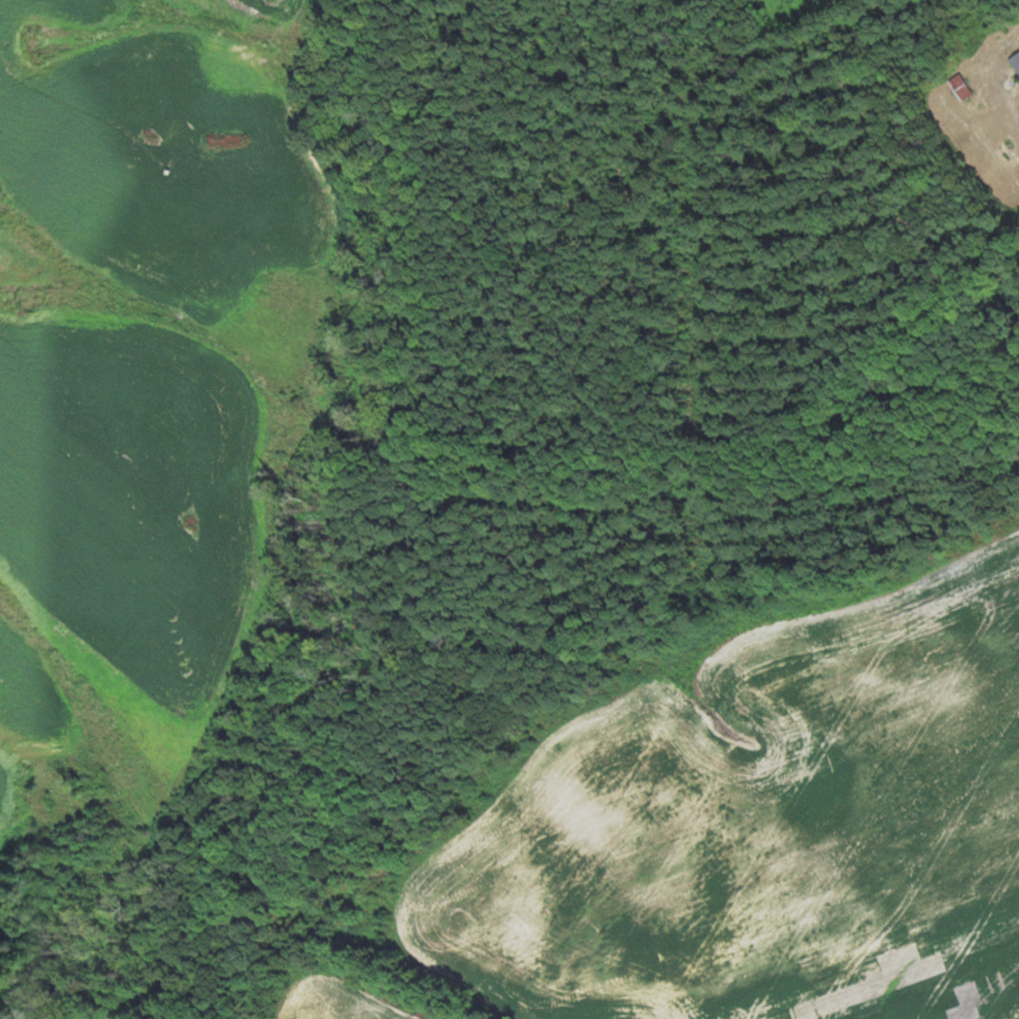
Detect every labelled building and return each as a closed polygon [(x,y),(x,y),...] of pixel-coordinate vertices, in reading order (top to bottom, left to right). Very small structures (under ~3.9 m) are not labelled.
[(1018,74),(1018,51),(1009,58),(1018,74)] [(972,93),(959,73),(948,81),(960,101),(972,93)]
